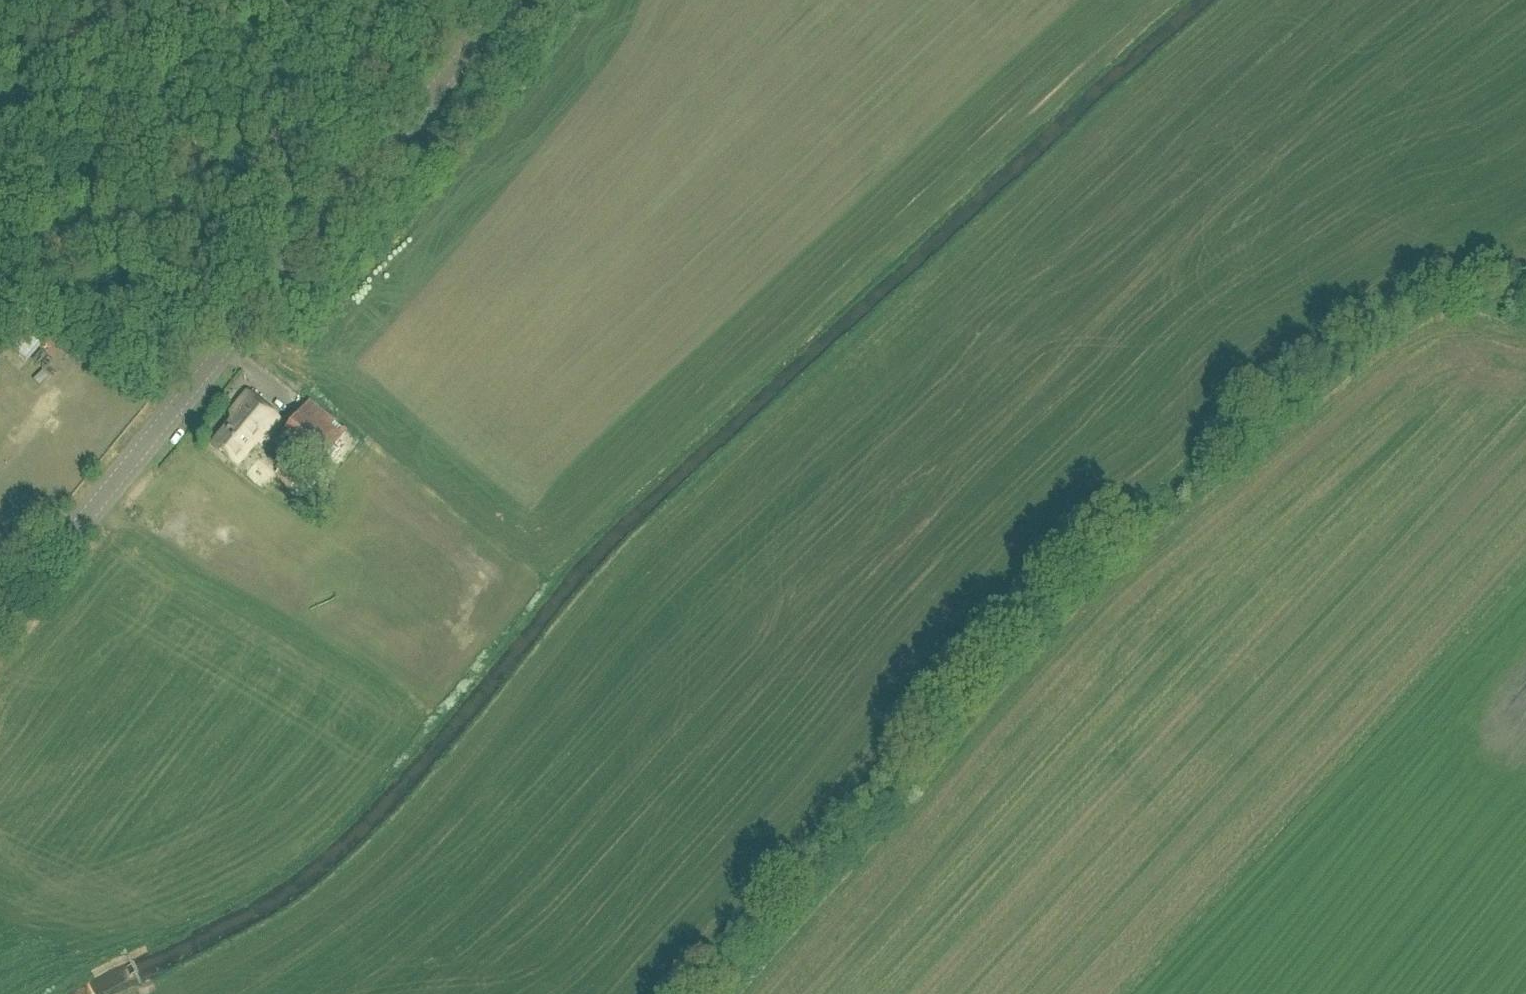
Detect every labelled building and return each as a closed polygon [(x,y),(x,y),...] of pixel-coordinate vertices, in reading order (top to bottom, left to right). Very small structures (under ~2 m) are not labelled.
[(278,426),(247,400),(230,419),(230,430),(211,453),(234,473),(254,448),(258,451),(278,426)] [(346,434),(309,404),(279,441),(315,471),(346,434)]
